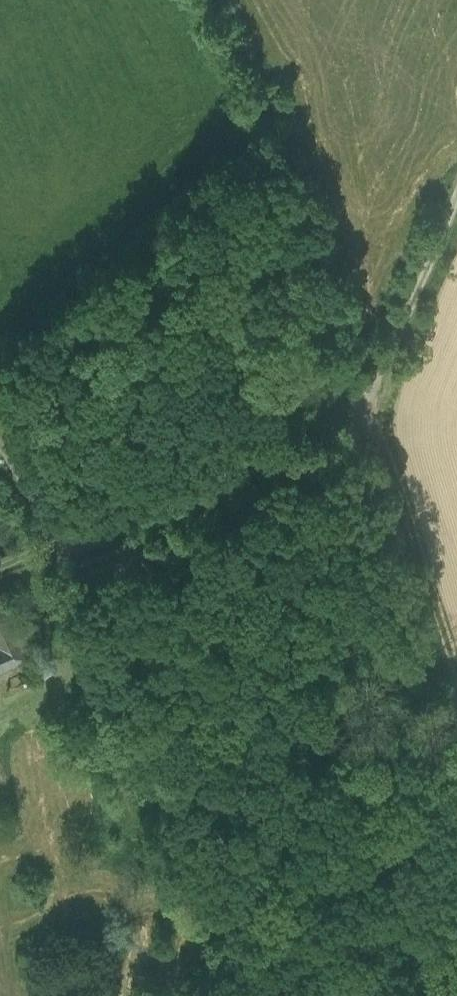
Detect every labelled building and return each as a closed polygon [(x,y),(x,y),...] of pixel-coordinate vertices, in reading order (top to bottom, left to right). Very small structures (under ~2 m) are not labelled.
[(141,528),(71,558),(85,591),(155,561),(141,528)] [(27,651),(0,592),(0,664),(27,651)]
